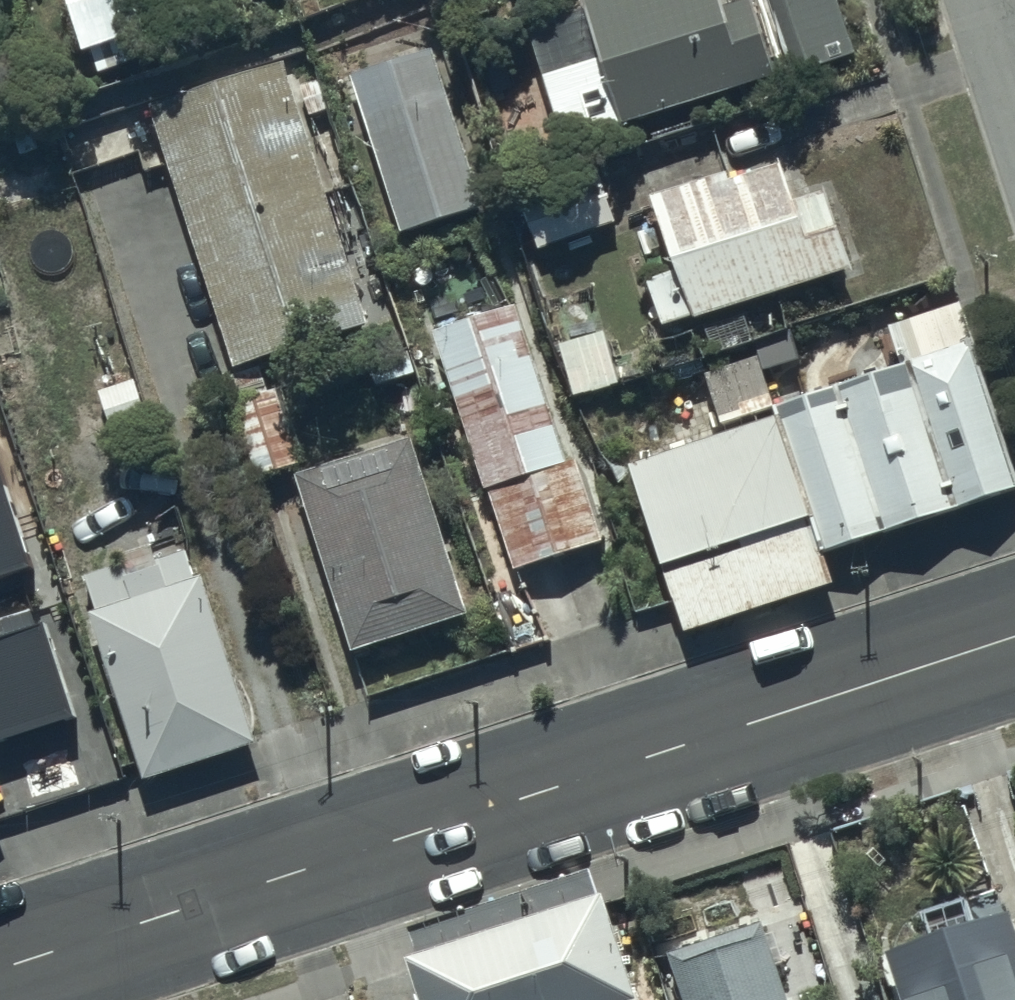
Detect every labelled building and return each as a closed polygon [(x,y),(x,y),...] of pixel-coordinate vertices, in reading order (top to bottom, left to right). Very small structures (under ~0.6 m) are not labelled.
[(710,0),(577,0),(575,0),(594,59),(550,73),(573,142),(767,79),(741,0),(738,0),(713,8),(710,0)] [(789,71),(850,49),(832,0),(763,0),(789,71)] [(425,50),(345,76),(396,237),(476,211),(425,50)] [(283,64),(144,108),(227,367),(366,322),(283,64)] [(778,157),(646,198),(670,273),(644,281),(660,332),(852,271),(827,190),(793,201),(778,157)] [(595,177),(520,200),(534,247),(609,224),(595,177)] [(590,290),(544,303),(570,399),(617,386),(590,290)] [(507,301),(423,332),(510,570),(594,539),(507,301)] [(623,465),(680,637),(823,589),(813,559),(1014,492),(1014,481),(958,308),(887,331),(901,373),(623,465)] [(759,358),(704,375),(719,422),(775,405),(766,375),(798,366),(789,335),(755,345),(759,358)] [(262,364),(222,378),(256,476),(295,462),(262,364)] [(405,431),(288,469),(348,651),(465,612),(405,431)] [(0,470),(0,564),(28,555),(0,470)] [(120,562),(78,576),(90,611),(85,613),(143,782),(253,745),(188,554),(124,576),(120,562)] [(399,963),(411,999),(627,999),(596,901),(399,963)] [(876,953),(893,999),(1014,999),(1014,943),(1003,909),(876,953)] [(665,954),(680,999),(779,999),(754,925),(665,954)]
